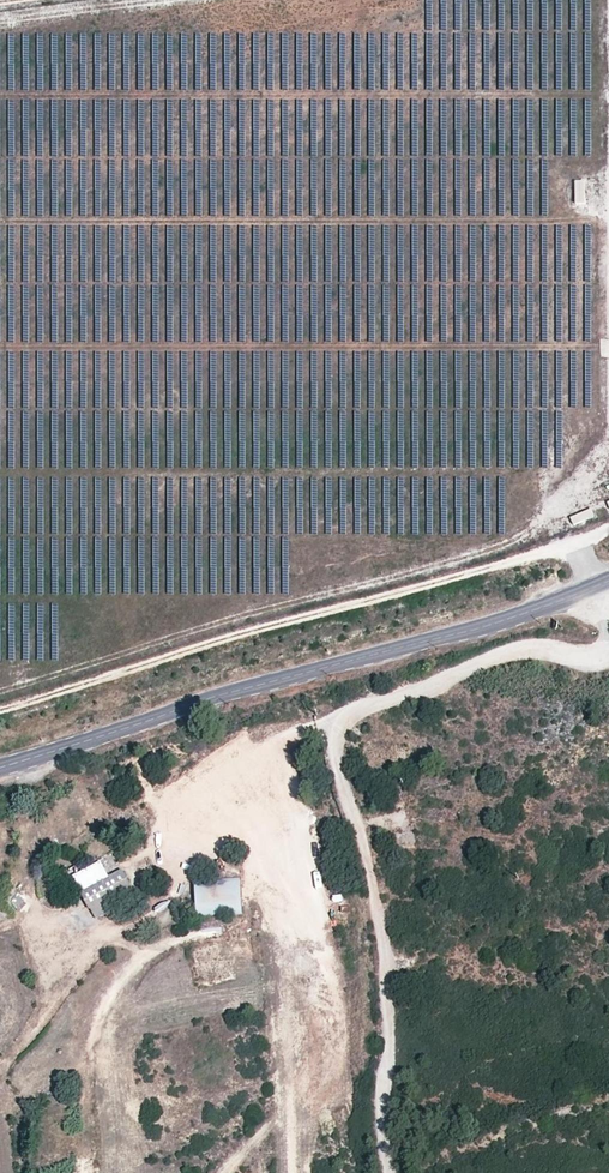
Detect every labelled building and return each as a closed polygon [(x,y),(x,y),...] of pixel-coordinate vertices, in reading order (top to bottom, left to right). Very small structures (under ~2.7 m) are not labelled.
[(576,205),(585,205),(585,182),(576,182),(576,205)] [(595,517),(592,510),(571,519),(574,526),(595,517)] [(133,889),(123,870),(109,876),(102,863),(75,877),(98,920),(117,910),(112,900),(133,889)] [(241,878),(195,881),(197,917),(243,915),(241,878)] [(14,905),(23,907),(25,897),(15,896),(14,905)]
